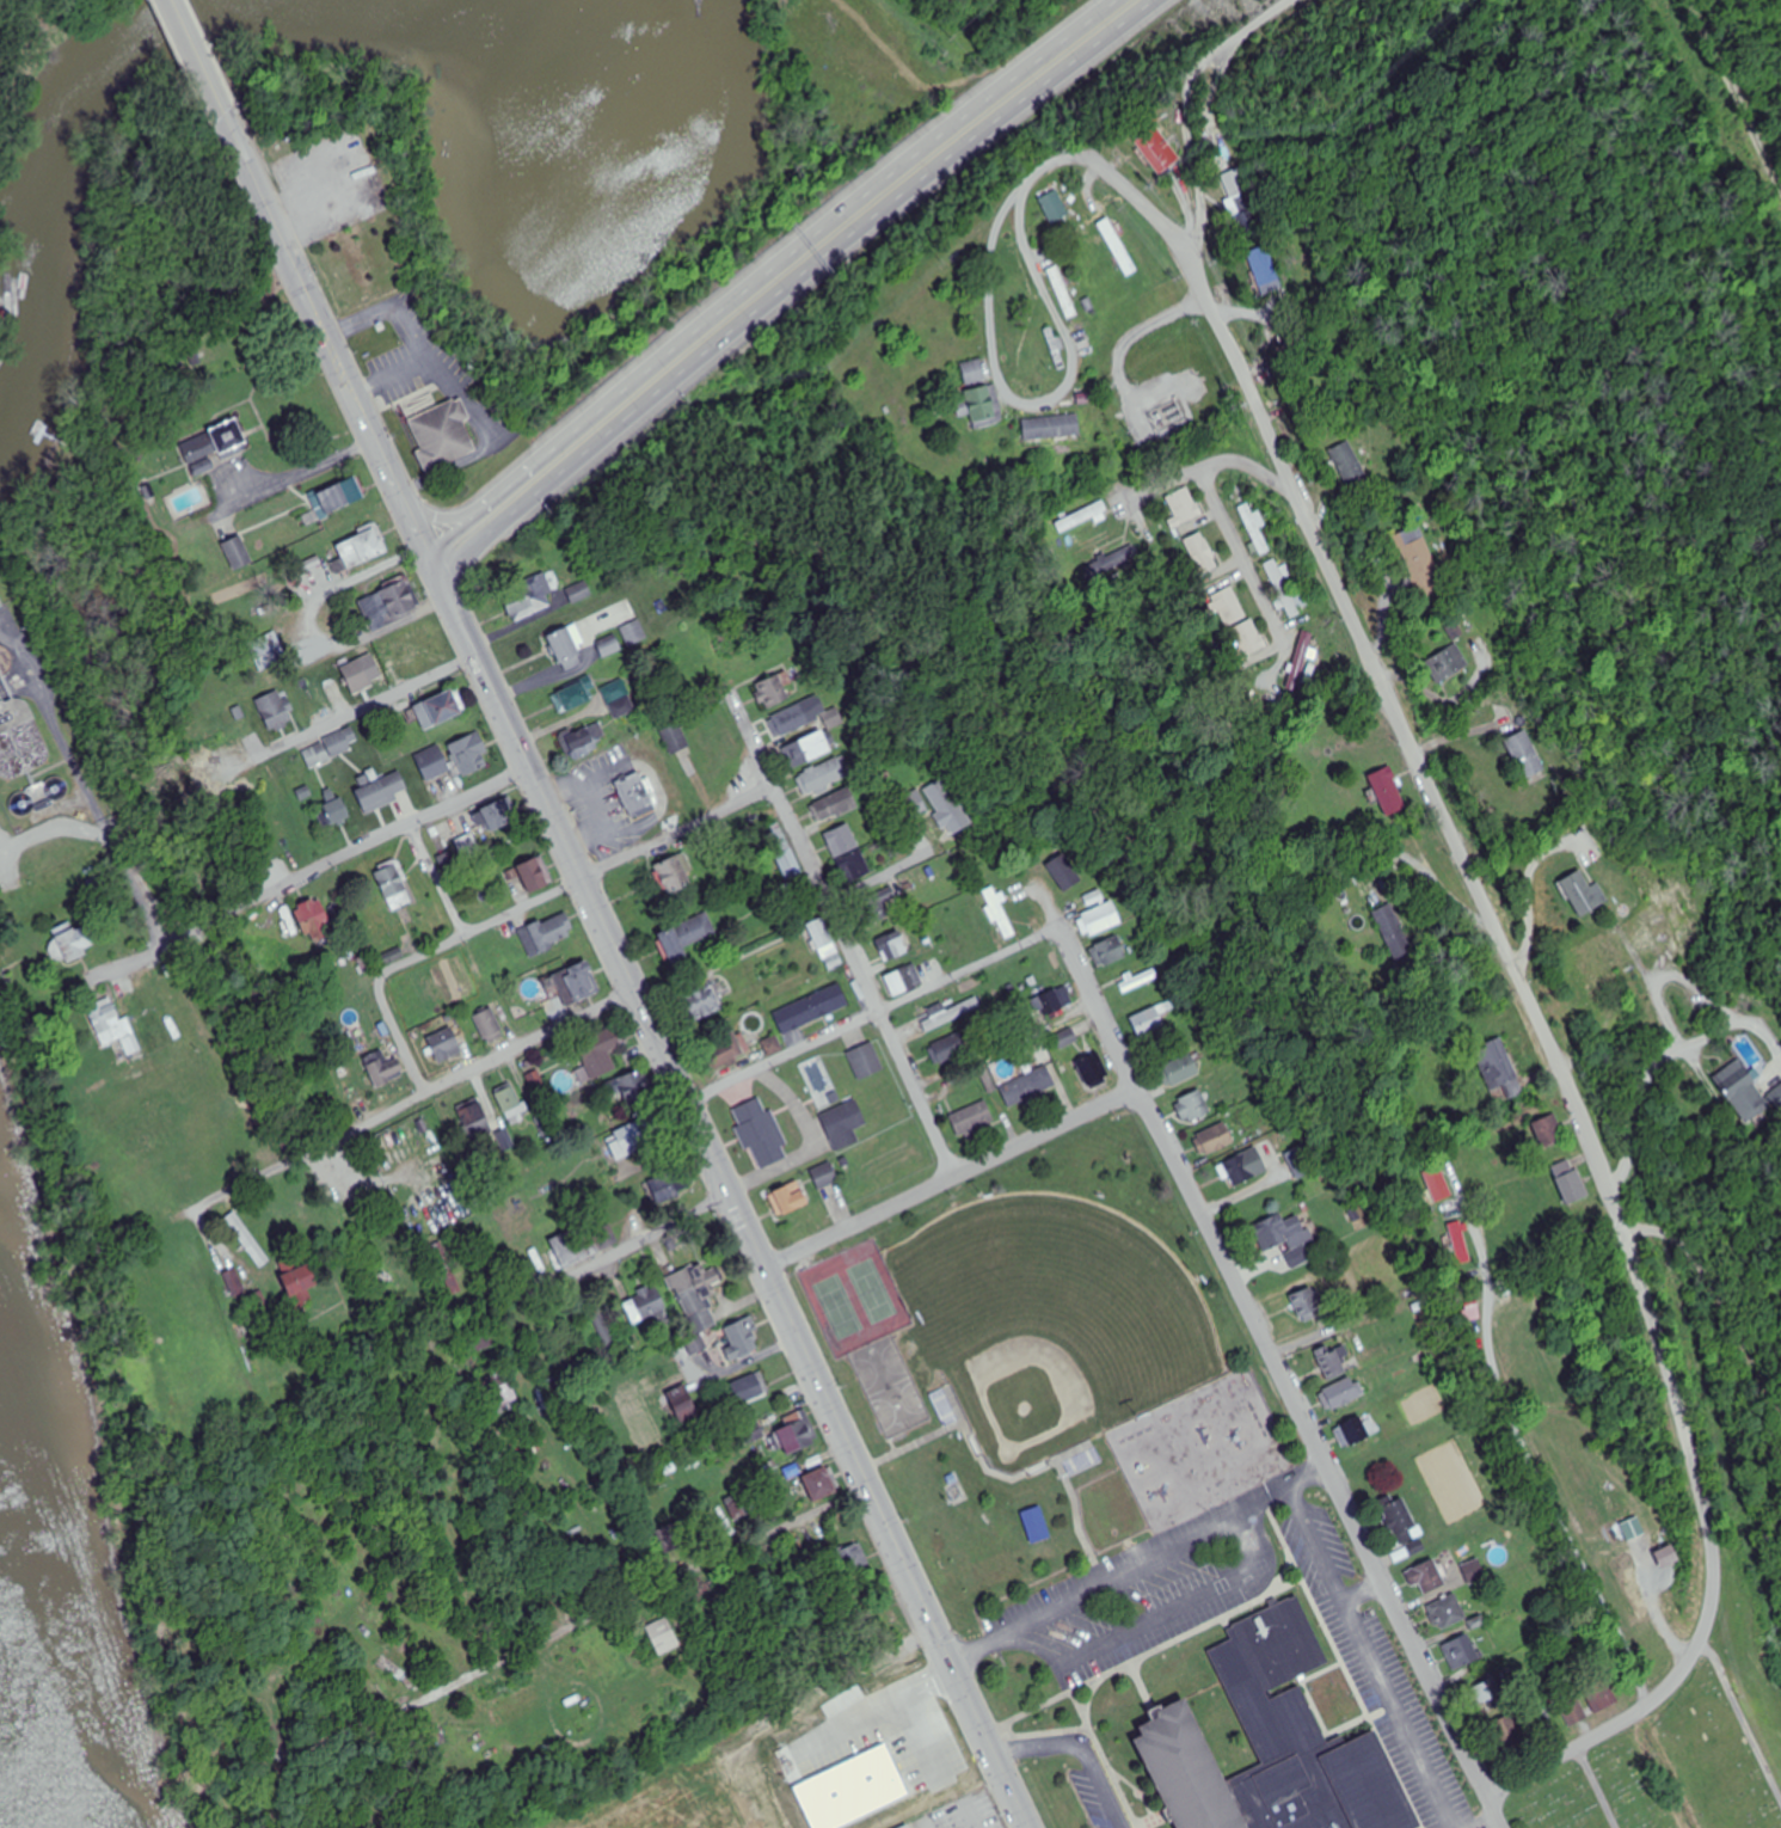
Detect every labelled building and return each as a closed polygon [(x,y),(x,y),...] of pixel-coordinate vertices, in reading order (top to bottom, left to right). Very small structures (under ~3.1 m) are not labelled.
[(1157,173),(1179,163),(1160,124),(1138,135),(1157,173)] [(1223,177),(1233,197),(1242,192),(1233,172),(1223,177)] [(1044,200),(1049,221),(1069,217),(1064,195),(1044,200)] [(1140,271),(1109,218),(1098,225),(1129,277),(1140,271)] [(1065,319),(1075,317),(1062,266),(1052,268),(1065,319)] [(1045,331),(1058,372),(1066,369),(1053,328),(1045,331)] [(999,424),(989,383),(988,383),(982,359),(959,365),(975,430),(999,424)] [(406,422),(419,450),(414,453),(424,474),(473,452),(460,422),(467,419),(459,401),(452,404),(450,401),(406,422)] [(1024,419),(1025,446),(1081,443),(1079,416),(1024,419)] [(181,445),(193,475),(249,452),(236,418),(206,430),(208,434),(181,445)] [(1330,451),(1348,486),(1368,476),(1350,441),(1330,451)] [(316,494),(326,516),(365,498),(355,476),(316,494)] [(1172,528),(1201,519),(1192,488),(1168,496),(1175,518),(1170,520),(1172,528)] [(1107,512),(1101,500),(1056,524),(1062,535),(1107,512)] [(1275,551),(1259,511),(1254,512),(1251,504),(1241,507),(1260,556),(1275,551)] [(348,570),(389,552),(378,525),(336,543),(348,570)] [(1430,565),(1419,528),(1397,534),(1408,572),(1430,565)] [(1183,542),(1200,577),(1220,568),(1203,532),(1183,542)] [(254,563),(241,535),(222,545),(236,572),(254,563)] [(1265,566),(1293,618),(1314,607),(1302,583),(1298,585),(1289,567),(1282,570),(1277,560),(1265,566)] [(555,598),(545,573),(500,591),(511,617),(555,598)] [(421,606),(406,577),(358,602),(373,631),(421,606)] [(574,604),(592,595),(586,582),(568,590),(574,604)] [(1223,613),(1222,622),(1239,623),(1240,595),(1210,593),(1209,612),(1223,613)] [(629,647),(647,639),(639,620),(621,628),(629,647)] [(1266,651),(1257,621),(1232,628),(1240,658),(1266,651)] [(548,637),(565,673),(585,663),(567,627),(548,637)] [(261,672),(284,660),(270,632),(247,643),(261,672)] [(1289,689),(1299,692),(1314,635),(1303,632),(1289,689)] [(622,651),(615,635),(596,642),(603,659),(622,651)] [(1468,668),(1454,645),(1425,663),(1439,686),(1468,668)] [(8,670),(0,649),(0,673),(8,670)] [(341,668),(355,696),(375,686),(362,658),(341,668)] [(791,700),(786,676),(755,682),(760,707),(791,700)] [(601,689),(614,720),(639,710),(626,678),(601,689)] [(557,693),(567,713),(592,701),(582,681),(557,693)] [(296,721),(280,689),(256,702),(272,734),(296,721)] [(421,719),(427,731),(464,714),(452,690),(423,703),(429,716),(421,719)] [(49,763),(24,698),(0,708),(0,736),(15,730),(30,770),(49,763)] [(808,724),(799,704),(771,718),(780,737),(808,724)] [(565,737),(574,760),(610,747),(601,723),(565,737)] [(662,731),(670,755),(689,749),(680,724),(662,731)] [(781,749),(792,771),(831,751),(821,730),(781,749)] [(452,751),(472,775),(487,762),(483,758),(491,751),(474,732),(452,751)] [(1545,772),(1527,732),(1505,742),(1523,781),(1545,772)] [(302,752),(311,770),(353,751),(345,733),(302,752)] [(451,772),(438,746),(415,758),(429,783),(451,772)] [(809,797),(851,779),(841,757),(800,775),(809,797)] [(1382,812),(1404,806),(1393,767),(1371,774),(1382,812)] [(614,780),(631,817),(655,806),(638,769),(614,780)] [(932,811),(947,837),(970,825),(944,777),(898,801),(910,823),(932,811)] [(388,799),(397,797),(392,779),(357,789),(365,815),(391,807),(388,799)] [(64,795),(58,786),(47,792),(53,802),(64,795)] [(814,802),(821,823),(858,809),(850,789),(814,802)] [(519,821),(505,799),(485,812),(500,834),(519,821)] [(349,821),(344,800),(325,805),(330,825),(349,821)] [(763,831),(788,880),(803,872),(778,823),(763,831)] [(871,873),(848,824),(824,835),(848,884),(871,873)] [(479,847),(470,834),(456,843),(464,856),(479,847)] [(517,866),(530,893),(554,882),(541,855),(517,866)] [(652,867),(664,897),(691,886),(679,856),(652,867)] [(409,889),(395,863),(376,873),(389,900),(409,889)] [(1076,886),(1063,863),(1050,870),(1063,893),(1076,886)] [(1605,904),(1584,868),(1561,882),(1582,918),(1605,904)] [(904,907),(890,886),(862,903),(875,925),(904,907)] [(996,886),(981,892),(1004,944),(1019,937),(996,886)] [(318,942),(335,934),(319,898),(292,910),(304,937),(313,932),(318,942)] [(1087,934),(1119,928),(1114,905),(1082,912),(1087,934)] [(1393,925),(1392,907),(1378,908),(1379,926),(1393,925)] [(532,952),(576,941),(569,914),(524,926),(527,937),(528,937),(532,952)] [(670,965),(688,958),(684,948),(717,935),(708,914),(658,933),(670,965)] [(830,972),(845,964),(822,917),(806,925),(830,972)] [(51,941),(65,967),(88,956),(85,950),(95,945),(91,936),(83,940),(77,928),(51,941)] [(886,962),(911,952),(902,930),(877,940),(886,962)] [(1126,956),(1116,936),(1093,947),(1103,968),(1126,956)] [(563,996),(565,1005),(600,995),(591,964),(544,978),(550,1000),(563,996)] [(894,997),(924,984),(915,964),(885,978),(894,997)] [(1157,978),(1153,970),(1120,984),(1124,993),(1157,978)] [(675,996),(685,1024),(722,1011),(713,983),(675,996)] [(783,1034),(849,1007),(840,985),(774,1012),(783,1034)] [(1031,998),(1039,1018),(1073,1005),(1065,985),(1031,998)] [(983,1009),(978,997),(942,1012),(939,1006),(929,1010),(933,1019),(923,1023),(926,1032),(983,1009)] [(103,1047),(121,1040),(128,1057),(142,1052),(128,1018),(121,1021),(112,999),(87,1009),(103,1047)] [(1140,1038),(1165,1027),(1159,1016),(1174,1008),(1171,1000),(1130,1019),(1140,1038)] [(507,1037),(493,1007),(474,1016),(487,1046),(507,1037)] [(576,1047),(587,1067),(629,1044),(619,1024),(576,1047)] [(464,1055),(453,1028),(428,1038),(439,1065),(464,1055)] [(1079,1042),(1072,1029),(1055,1037),(1061,1051),(1079,1042)] [(739,1030),(701,1049),(713,1072),(751,1053),(739,1030)] [(932,1045),(940,1066),(973,1053),(964,1032),(932,1045)] [(1474,1048),(1489,1092),(1521,1082),(1506,1037),(1474,1048)] [(847,1053),(859,1081),(885,1070),(873,1042),(847,1053)] [(1033,1048),(1040,1064),(1053,1058),(1047,1042),(1033,1048)] [(389,1064),(382,1051),(363,1060),(378,1090),(406,1077),(398,1060),(389,1064)] [(1076,1064),(1089,1090),(1112,1079),(1099,1052),(1076,1064)] [(1201,1074),(1191,1053),(1162,1067),(1172,1087),(1201,1074)] [(820,1111),(841,1101),(821,1056),(800,1066),(820,1111)] [(1714,1078),(1744,1122),(1770,1104),(1740,1060),(1714,1078)] [(1008,1107),(1056,1089),(1048,1068),(1000,1086),(1008,1107)] [(612,1083),(624,1111),(655,1097),(642,1069),(612,1083)] [(513,1128),(531,1119),(513,1084),(495,1093),(513,1128)] [(1186,1125),(1211,1112),(1199,1090),(1174,1103),(1186,1125)] [(732,1108),(739,1124),(735,1127),(745,1151),(750,1146),(762,1171),(791,1157),(784,1143),(790,1141),(773,1106),(767,1110),(760,1094),(732,1108)] [(818,1112),(835,1149),(859,1140),(854,1129),(867,1123),(855,1096),(818,1112)] [(950,1117),(960,1141),(997,1124),(986,1101),(950,1117)] [(472,1143),(494,1135),(482,1103),(460,1111),(472,1143)] [(1567,1141),(1556,1114),(1534,1123),(1545,1150),(1567,1141)] [(655,1146),(644,1121),(607,1137),(618,1162),(655,1146)] [(1195,1137),(1205,1158),(1235,1143),(1225,1122),(1195,1137)] [(408,1139),(419,1157),(426,1152),(415,1135),(408,1139)] [(1234,1188),(1267,1171),(1256,1148),(1218,1167),(1224,1181),(1229,1179),(1234,1188)] [(1591,1197),(1574,1159),(1552,1169),(1569,1207),(1591,1197)] [(840,1182),(831,1163),(811,1172),(820,1191),(840,1182)] [(657,1204),(697,1191),(690,1167),(649,1180),(657,1204)] [(1451,1197),(1443,1167),(1425,1172),(1433,1202),(1451,1197)] [(784,1217),(809,1206),(799,1182),(774,1193),(784,1217)] [(1252,1227),(1263,1253),(1287,1243),(1291,1252),(1313,1243),(1301,1215),(1283,1223),(1280,1215),(1252,1227)] [(562,1269),(620,1246),(609,1219),(552,1242),(562,1269)] [(1471,1262),(1463,1225),(1451,1228),(1459,1265),(1471,1262)] [(670,1277),(693,1336),(720,1326),(705,1289),(722,1283),(714,1261),(670,1277)] [(281,1277),(291,1300),(306,1293),(305,1290),(318,1284),(309,1265),(281,1277)] [(224,1275),(234,1297),(246,1292),(236,1269),(224,1275)] [(1306,1321),(1327,1307),(1312,1286),(1291,1301),(1306,1321)] [(655,1316),(661,1330),(673,1325),(656,1287),(623,1302),(634,1326),(655,1316)] [(269,1314),(264,1293),(248,1297),(254,1317),(269,1314)] [(590,1315),(610,1352),(620,1347),(600,1310),(590,1315)] [(733,1361),(764,1348),(751,1317),(721,1330),(733,1361)] [(1330,1381),(1347,1373),(1334,1343),(1316,1351),(1330,1381)] [(771,1393),(761,1371),(731,1384),(740,1406),(771,1393)] [(1323,1392),(1334,1412),(1364,1394),(1353,1375),(1323,1392)] [(489,1389),(501,1414),(520,1405),(508,1379),(489,1389)] [(929,1393),(946,1429),(960,1422),(945,1386),(929,1393)] [(672,1401),(680,1418),(698,1410),(689,1393),(672,1401)] [(789,1427),(776,1432),(787,1457),(819,1443),(805,1410),(785,1419),(789,1427)] [(1340,1426),(1350,1448),(1370,1438),(1360,1416),(1340,1426)] [(1064,1461),(1071,1476),(1104,1460),(1097,1446),(1064,1461)] [(803,1479),(815,1505),(839,1494),(827,1468),(803,1479)] [(1421,1537),(1403,1499),(1383,1508),(1401,1546),(1421,1537)] [(1629,1542),(1647,1535),(1640,1517),(1621,1524),(1629,1542)] [(837,1554),(851,1584),(874,1573),(860,1544),(837,1554)] [(1487,1579),(1479,1560),(1461,1567),(1469,1586),(1487,1579)] [(1420,1585),(1424,1595),(1445,1587),(1435,1561),(1406,1571),(1412,1588),(1420,1585)] [(1467,1619),(1455,1594),(1427,1608),(1438,1633),(1467,1619)] [(1178,1827),(1420,1827),(1423,1827),(1376,1730),(1351,1742),(1347,1734),(1327,1742),(1300,1685),(1271,1698),(1269,1692),(1329,1662),(1298,1596),(1229,1630),(1234,1640),(1210,1652),(1264,1763),(1228,1781),(1186,1697),(1157,1711),(1161,1718),(1142,1728),(1146,1736),(1136,1741),(1178,1827)] [(660,1656),(682,1645),(668,1617),(646,1627),(660,1656)] [(1471,1636),(1443,1645),(1451,1671),(1479,1662),(1471,1636)] [(1503,1699),(1498,1679),(1473,1686),(1477,1705),(1503,1699)] [(1620,1702),(1609,1680),(1585,1692),(1596,1714),(1620,1702)] [(1588,1719),(1576,1694),(1558,1703),(1570,1728),(1588,1719)] [(1529,1742),(1513,1714),(1489,1727),(1505,1755),(1529,1742)]
